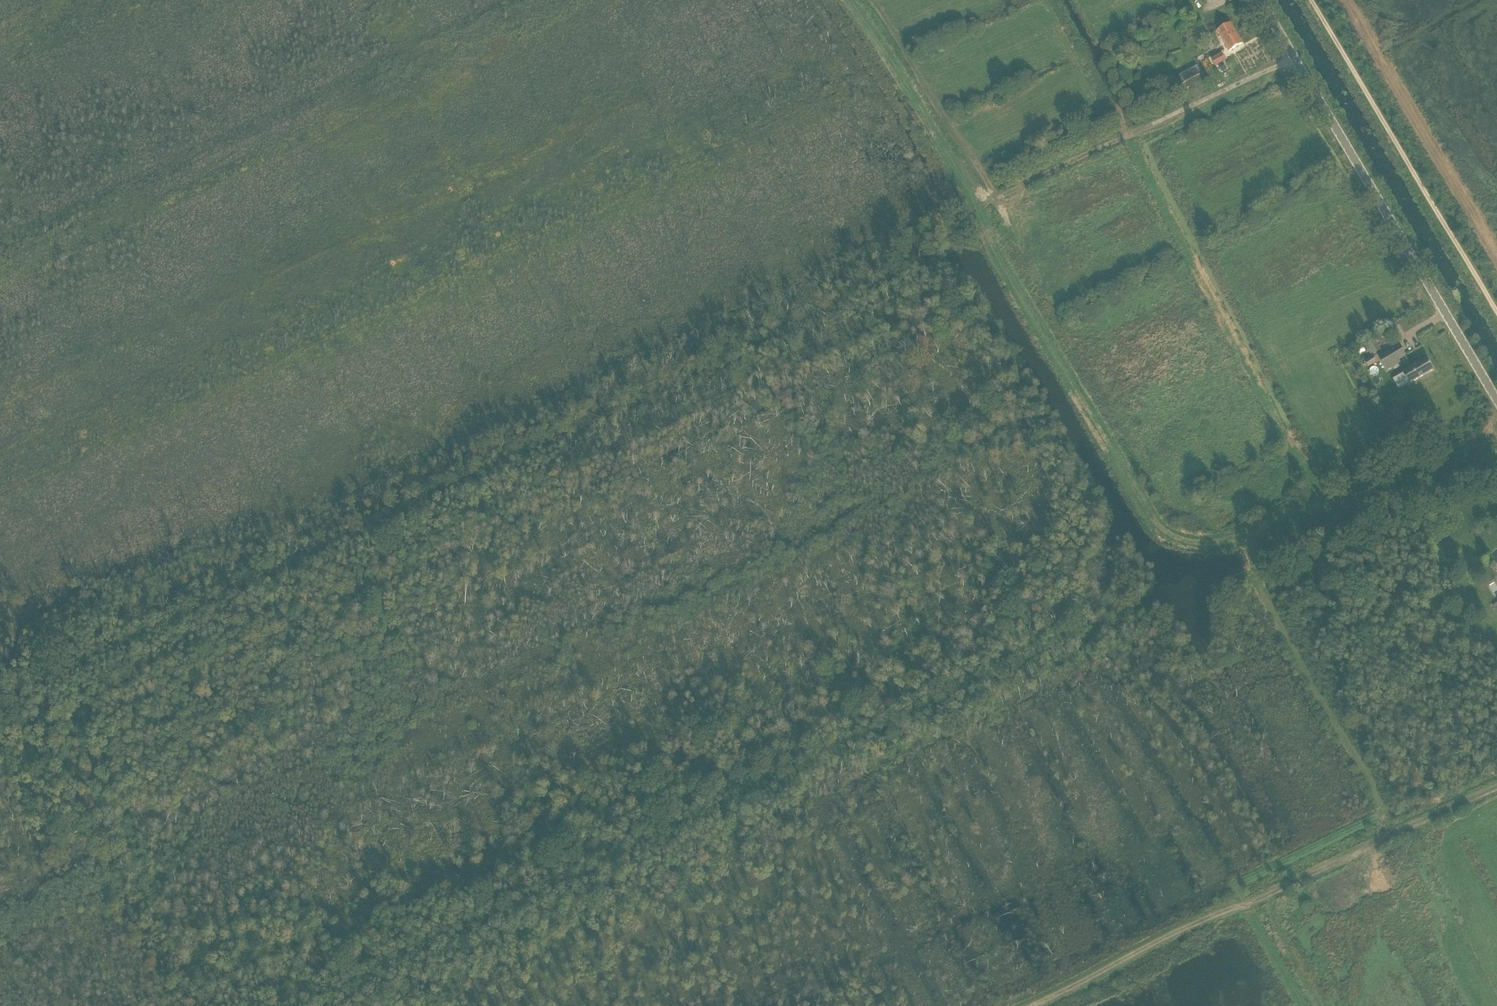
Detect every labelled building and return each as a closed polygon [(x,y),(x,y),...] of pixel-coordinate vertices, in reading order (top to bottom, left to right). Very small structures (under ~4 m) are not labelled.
[(1218,31),(1229,50),(1242,43),(1230,24),(1218,31)] [(1220,51),(1210,57),(1213,63),(1224,57),(1220,51)] [(1197,66),(1179,76),(1183,83),(1201,73),(1197,66)] [(1019,211),(1012,214),(1016,224),(1023,221),(1019,211)] [(1399,346),(1380,357),(1385,367),(1405,355),(1399,346)] [(1371,357),(1364,361),(1365,362),(1368,367),(1372,364),(1377,361),(1375,359),(1373,355),(1372,356),(1371,357)] [(1403,372),(1409,384),(1433,370),(1427,358),(1403,372)] [(1439,512),(1431,521),(1438,527),(1443,521),(1442,520),(1445,517),(1439,512)]
